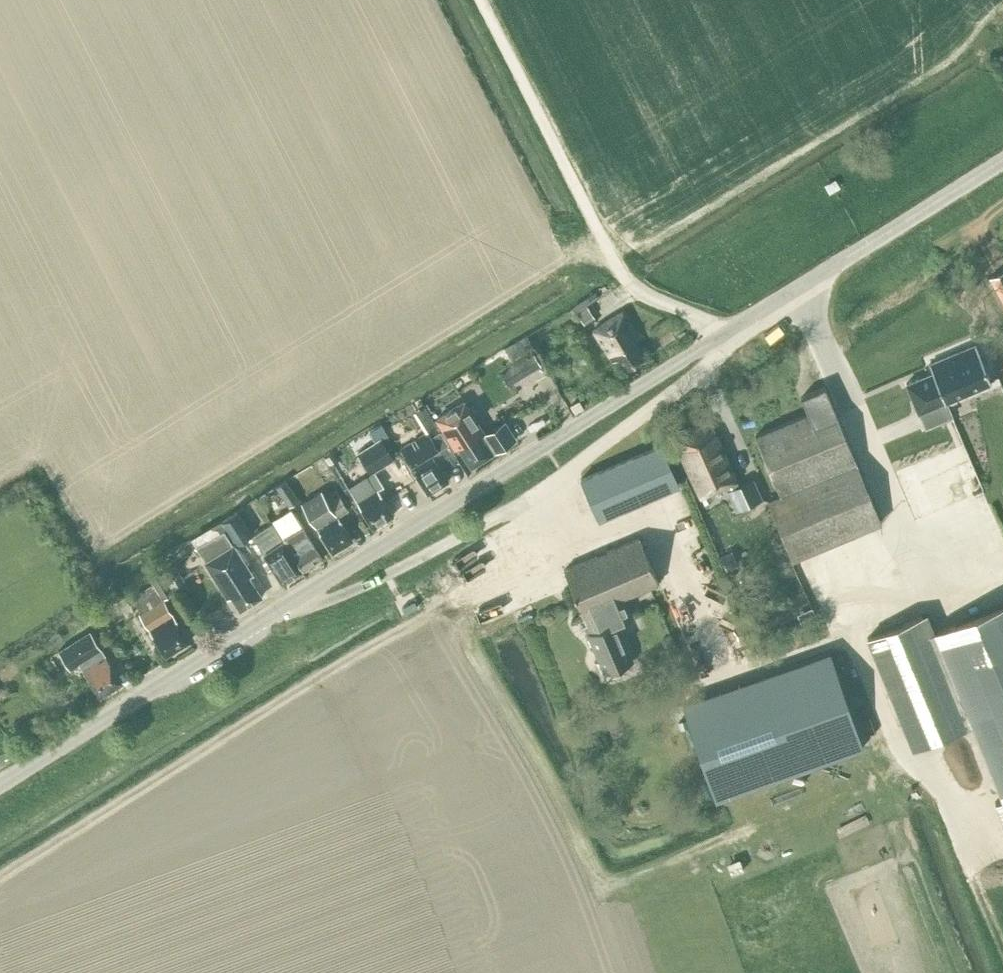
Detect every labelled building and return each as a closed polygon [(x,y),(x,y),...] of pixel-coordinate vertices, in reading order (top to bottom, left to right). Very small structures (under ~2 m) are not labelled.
[(988,278),(1002,305),(1002,270),(988,278)] [(592,314),(583,300),(573,306),(582,320),(592,314)] [(625,372),(645,359),(633,341),(638,338),(621,311),(592,330),(612,361),(617,358),(625,372)] [(530,340),(531,339),(537,347),(541,344),(536,336),(533,331),(527,335),(530,340)] [(524,336),(504,349),(511,360),(532,348),(524,336)] [(932,373),(906,384),(918,413),(919,413),(925,427),(951,416),(945,401),(991,382),(975,345),(929,364),(932,373)] [(534,353),(501,373),(508,385),(541,366),(534,353)] [(556,385),(560,391),(565,389),(561,382),(556,385)] [(880,522),(850,449),(823,386),(799,397),(806,413),(754,435),(779,495),(766,501),(791,560),(880,522)] [(579,401),(570,406),(574,412),(575,413),(583,408),(583,407),(579,401)] [(458,446),(470,467),(516,439),(504,420),(483,433),(484,434),(483,434),(463,402),(436,418),(454,448),(458,446)] [(673,439),(668,441),(684,475),(689,473),(699,496),(720,487),(725,485),(732,500),(746,493),(741,483),(712,422),(673,439)] [(428,432),(400,449),(411,467),(410,468),(415,475),(416,475),(427,494),(448,481),(441,469),(432,454),(438,450),(449,444),(441,431),(431,437),(428,432)] [(375,440),(356,452),(370,473),(393,458),(380,439),(380,437),(375,440)] [(676,485),(661,449),(660,445),(581,478),(597,519),(676,485)] [(359,481),(347,488),(372,528),(392,515),(377,490),(383,486),(374,472),(373,472),(359,481)] [(753,477),(741,483),(746,493),(751,504),(763,498),(753,477)] [(299,500),(286,479),(275,486),(288,507),(299,500)] [(331,553),(352,540),(337,516),(347,510),(335,490),(324,498),(320,491),(300,503),(331,553)] [(272,520),(303,570),(323,559),(302,525),(291,508),(272,520)] [(253,534),(238,510),(221,520),(236,544),(253,534)] [(281,584),(301,572),(271,523),(252,536),(281,584)] [(223,529),(196,546),(205,560),(204,560),(214,575),(213,575),(224,592),(223,592),(227,599),(231,596),(239,610),(260,597),(248,576),(251,574),(223,529)] [(658,583),(639,537),(563,570),(583,615),(584,615),(591,632),(587,634),(604,672),(632,661),(616,623),(631,617),(623,598),(658,583)] [(727,570),(739,564),(732,548),(719,554),(727,570)] [(187,585),(175,564),(162,572),(174,593),(187,585)] [(176,622),(162,599),(172,593),(160,573),(149,579),(153,585),(132,598),(140,612),(138,613),(164,656),(189,641),(177,621),(176,622)] [(935,631),(927,612),(866,637),(912,750),(972,725),(1002,799),(994,802),(1002,825),(1002,603),(935,631)] [(816,614),(812,605),(797,612),(801,621),(816,614)] [(77,639),(58,651),(64,660),(69,669),(79,663),(99,697),(121,683),(104,655),(101,650),(90,632),(98,626),(94,619),(73,632),(77,639)] [(55,634),(50,638),(54,645),(59,641),(55,634)] [(662,638),(666,647),(675,643),(671,634),(662,638)] [(64,660),(58,651),(58,650),(46,657),(52,667),(64,660)] [(862,747),(829,653),(682,705),(716,799),(862,747)]
